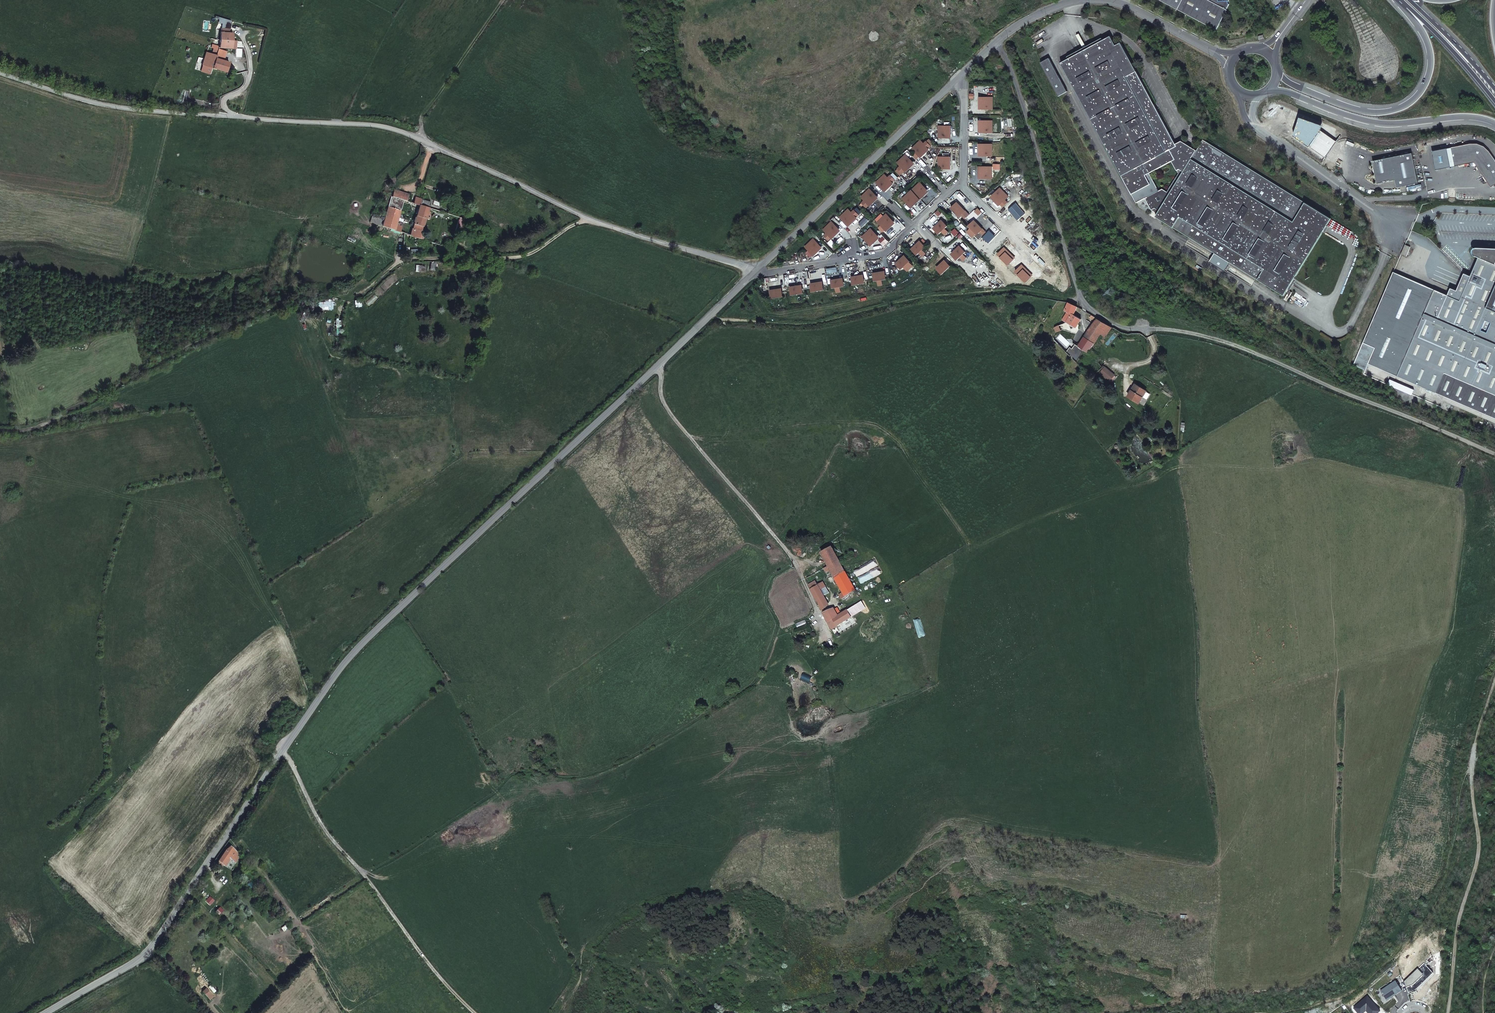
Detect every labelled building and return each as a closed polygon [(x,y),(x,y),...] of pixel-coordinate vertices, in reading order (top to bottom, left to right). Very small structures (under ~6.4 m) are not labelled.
[(1178,9),(1217,29),(1228,9),(1227,8),(1229,3),(1228,2),(1228,0),(1221,0),(1219,0),(1161,0),(1178,9)] [(218,46),(217,49),(224,49),(224,46),(233,46),(234,29),(228,29),(228,30),(227,30),(227,31),(220,32),(220,46),(218,46)] [(1159,211),(1157,214),(1156,217),(1284,296),(1331,218),(1203,140),(1197,150),(1181,141),(1175,144),(1121,43),(1115,45),(1111,36),(1060,63),(1136,203),(1145,198),(1151,210),(1154,208),(1159,211)] [(202,64),(226,71),(230,56),(226,55),(225,60),(216,57),(216,54),(206,51),(202,64)] [(1067,91),(1049,58),(1044,60),(1040,63),(1058,96),(1067,91)] [(992,97),(981,97),(981,108),(992,108),(992,97)] [(1298,118),(1292,135),(1324,158),(1336,142),(1320,130),(1322,126),(1298,118)] [(992,121),(981,121),(981,132),(992,132),(992,121)] [(939,126),(939,134),(943,134),(943,137),(950,137),(950,126),(939,126)] [(921,140),(913,148),(921,156),(931,146),(927,141),(924,144),(921,140)] [(992,144),(981,144),(981,155),(992,155),(992,144)] [(1484,147),(1478,144),(1470,144),(1448,148),(1452,167),(1470,163),(1470,164),(1471,165),(1472,166),(1473,166),(1475,166),(1476,166),(1491,187),(1494,184),(1494,160),(1489,152),(1484,147)] [(1412,154),(1372,162),(1377,184),(1395,181),(1397,188),(1418,184),(1412,154)] [(898,169),(902,173),(913,163),(906,155),(897,163),(901,166),(898,169)] [(938,157),(938,168),(949,168),(950,157),(938,157)] [(992,167),(981,166),(980,178),(992,178),(992,167)] [(885,174),(877,182),(885,190),(895,180),(891,175),(888,178),(885,174)] [(907,201),(912,206),(927,191),(923,186),(921,188),(917,185),(906,196),(909,199),(907,201)] [(393,188),(391,195),(403,199),(406,200),(408,193),(393,188)] [(865,200),(862,203),(866,208),(877,197),(869,189),(861,197),(865,200)] [(1009,197),(1001,189),(993,196),(1003,207),(1008,203),(1005,200),(1009,197)] [(388,205),(400,208),(403,199),(391,195),(388,205)] [(421,233),(429,207),(430,204),(423,201),(424,199),(415,196),(413,202),(418,204),(412,221),(413,222),(412,226),(411,226),(408,233),(423,238),(424,234),(421,233)] [(956,204),(951,208),(959,216),(963,212),(956,204)] [(382,225),(392,229),(399,231),(401,225),(395,223),(400,208),(388,205),(383,220),(382,225)] [(849,209),(841,217),(848,225),(859,215),(855,210),(852,213),(849,209)] [(878,222),(881,225),(886,230),(894,222),(886,214),(878,222)] [(369,221),(382,225),(383,220),(370,216),(369,221)] [(824,236),(829,240),(839,230),(832,222),(824,230),(827,233),(824,236)] [(948,226),(943,222),(935,229),(939,234),(942,232),(945,235),(948,232),(945,229),(948,226)] [(968,233),(972,237),(980,230),(973,222),(967,227),(971,230),(968,233)] [(866,240),(870,245),(879,237),(871,229),(862,237),(866,240)] [(809,251),(813,255),(824,245),(816,237),(808,245),(811,248),(809,251)] [(925,248),(921,243),(913,251),(917,255),(920,253),(923,256),(926,254),(923,250),(925,248)] [(1405,245),(1401,254),(1406,256),(1410,247),(1405,245)] [(961,247),(953,255),(958,260),(960,257),(963,261),(966,258),(963,254),(966,252),(961,247)] [(1473,254),(1474,255),(1479,257),(1460,301),(1435,290),(1425,313),(1418,310),(1428,287),(1393,272),(1363,342),(1375,348),(1368,363),(1397,376),(1420,323),(1433,329),(1411,381),(1494,418),(1494,249),(1475,248),(1474,248),(1473,249),(1473,250),(1472,250),(1472,251),(1472,253),(1473,254)] [(913,266),(905,258),(897,265),(901,270),(904,268),(907,271),(913,266)] [(950,267),(946,262),(938,270),(942,275),(950,267)] [(885,280),(884,274),(873,275),(874,282),(878,281),(879,286),(883,285),(882,280),(885,280)] [(864,283),(863,277),(852,279),(853,285),(864,283)] [(842,281),(831,282),(832,289),(836,288),(837,293),(841,292),(840,287),(843,287),(842,281)] [(822,284),(811,286),(812,292),(823,290),(822,284)] [(801,287),(790,289),(791,295),(802,294),(801,287)] [(1435,290),(1428,287),(1418,310),(1425,313),(1435,290)] [(781,291),(770,292),(771,299),(782,297),(781,291)] [(1081,318),(1074,314),(1077,306),(1069,302),(1065,309),(1072,313),(1067,321),(1072,325),(1076,328),(1081,318)] [(1090,328),(1101,335),(1105,337),(1113,326),(1098,317),(1096,320),(1090,328)] [(1433,329),(1420,323),(1397,376),(1411,381),(1433,329)] [(1090,328),(1084,336),(1094,343),(1097,340),(1101,335),(1090,328)] [(1084,336),(1078,345),(1084,350),(1087,352),(1090,349),(1094,343),(1084,336)] [(1090,349),(1094,352),(1101,344),(1097,340),(1094,343),(1090,349)] [(1073,341),(1065,351),(1077,363),(1084,350),(1078,345),(1073,341)] [(1363,342),(1353,365),(1365,370),(1368,363),(1375,348),(1363,342)] [(1105,367),(1100,373),(1109,381),(1114,375),(1105,367)] [(1129,396),(1140,403),(1147,391),(1135,384),(1129,396)] [(838,581),(849,576),(833,546),(822,552),(829,565),(824,568),(827,572),(831,569),(838,581)] [(849,576),(838,581),(844,592),(840,594),(842,599),(844,597),(846,600),(852,597),(850,594),(857,590),(849,576)] [(818,585),(816,580),(808,585),(811,589),(818,585)] [(825,587),(823,582),(818,585),(811,589),(817,601),(821,598),(824,596),(821,590),(825,587)] [(824,603),(821,598),(817,601),(822,610),(826,607),(824,603)] [(828,622),(832,629),(859,611),(866,607),(862,601),(838,615),(828,622)] [(838,615),(833,607),(823,613),(828,622),(838,615)] [(227,856),(230,861),(238,852),(230,845),(223,850),(217,861),(221,864),(227,856)] [(1427,978),(1433,973),(1426,966),(1424,963),(1403,982),(1408,994),(1416,991),(1415,989),(1414,986),(1425,977),(1427,978)] [(1414,986),(1415,989),(1427,978),(1425,977),(1414,986)] [(1395,981),(1381,991),(1386,999),(1394,994),(1395,995),(1401,991),(1395,981)] [(1368,1012),(1378,1012),(1380,1011),(1367,996),(1353,1008),(1358,1012),(1363,1012),(1366,1011),(1368,1012)]
